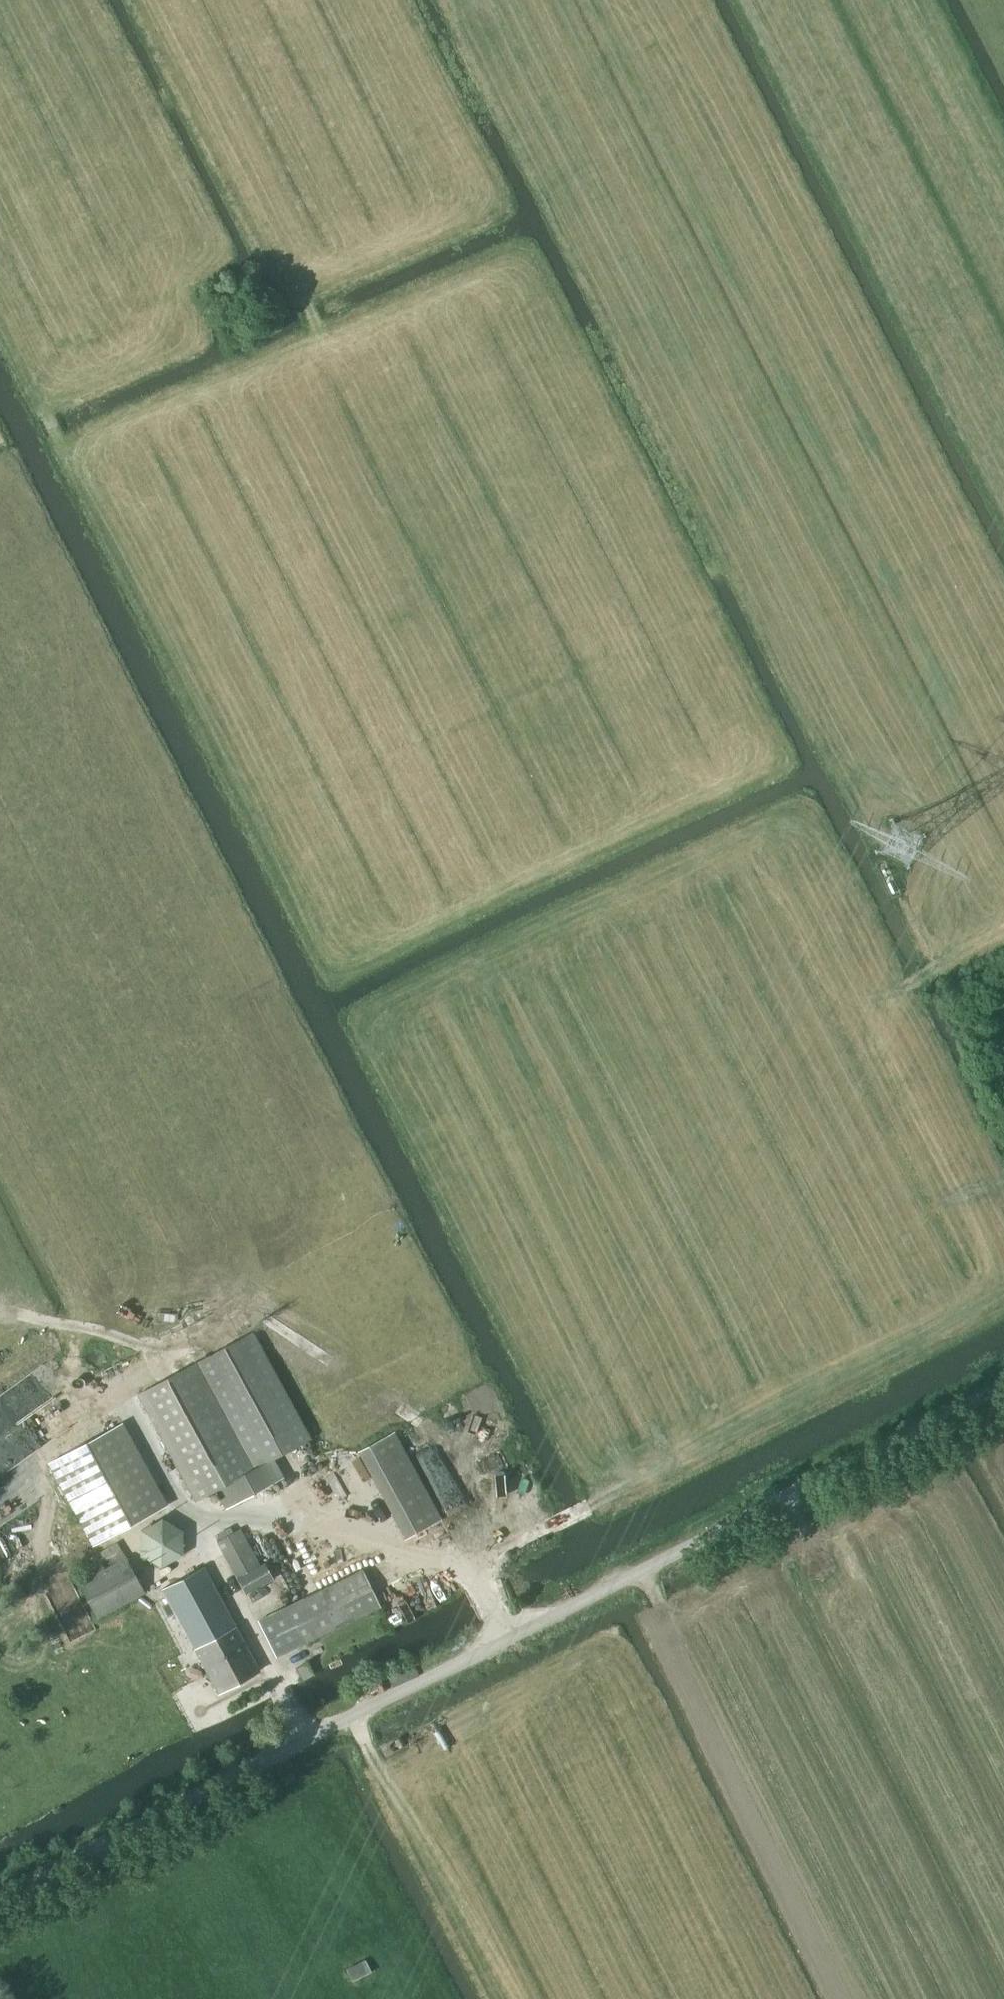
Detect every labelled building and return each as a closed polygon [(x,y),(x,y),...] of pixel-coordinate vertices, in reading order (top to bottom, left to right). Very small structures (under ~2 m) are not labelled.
[(247,1336),(136,1397),(194,1502),(215,1491),(225,1510),(283,1479),(273,1459),(305,1441),(247,1336)] [(122,1423),(47,1464),(92,1546),(167,1506),(122,1423)] [(263,1563),(259,1566),(239,1529),(216,1541),(245,1594),(272,1579),(263,1563)] [(119,1543),(75,1567),(83,1581),(79,1583),(98,1617),(146,1592),(127,1557),(119,1543)] [(219,1692),(260,1670),(204,1566),(162,1589),(219,1692)] [(277,1656),(378,1606),(359,1570),(258,1620),(277,1656)]
